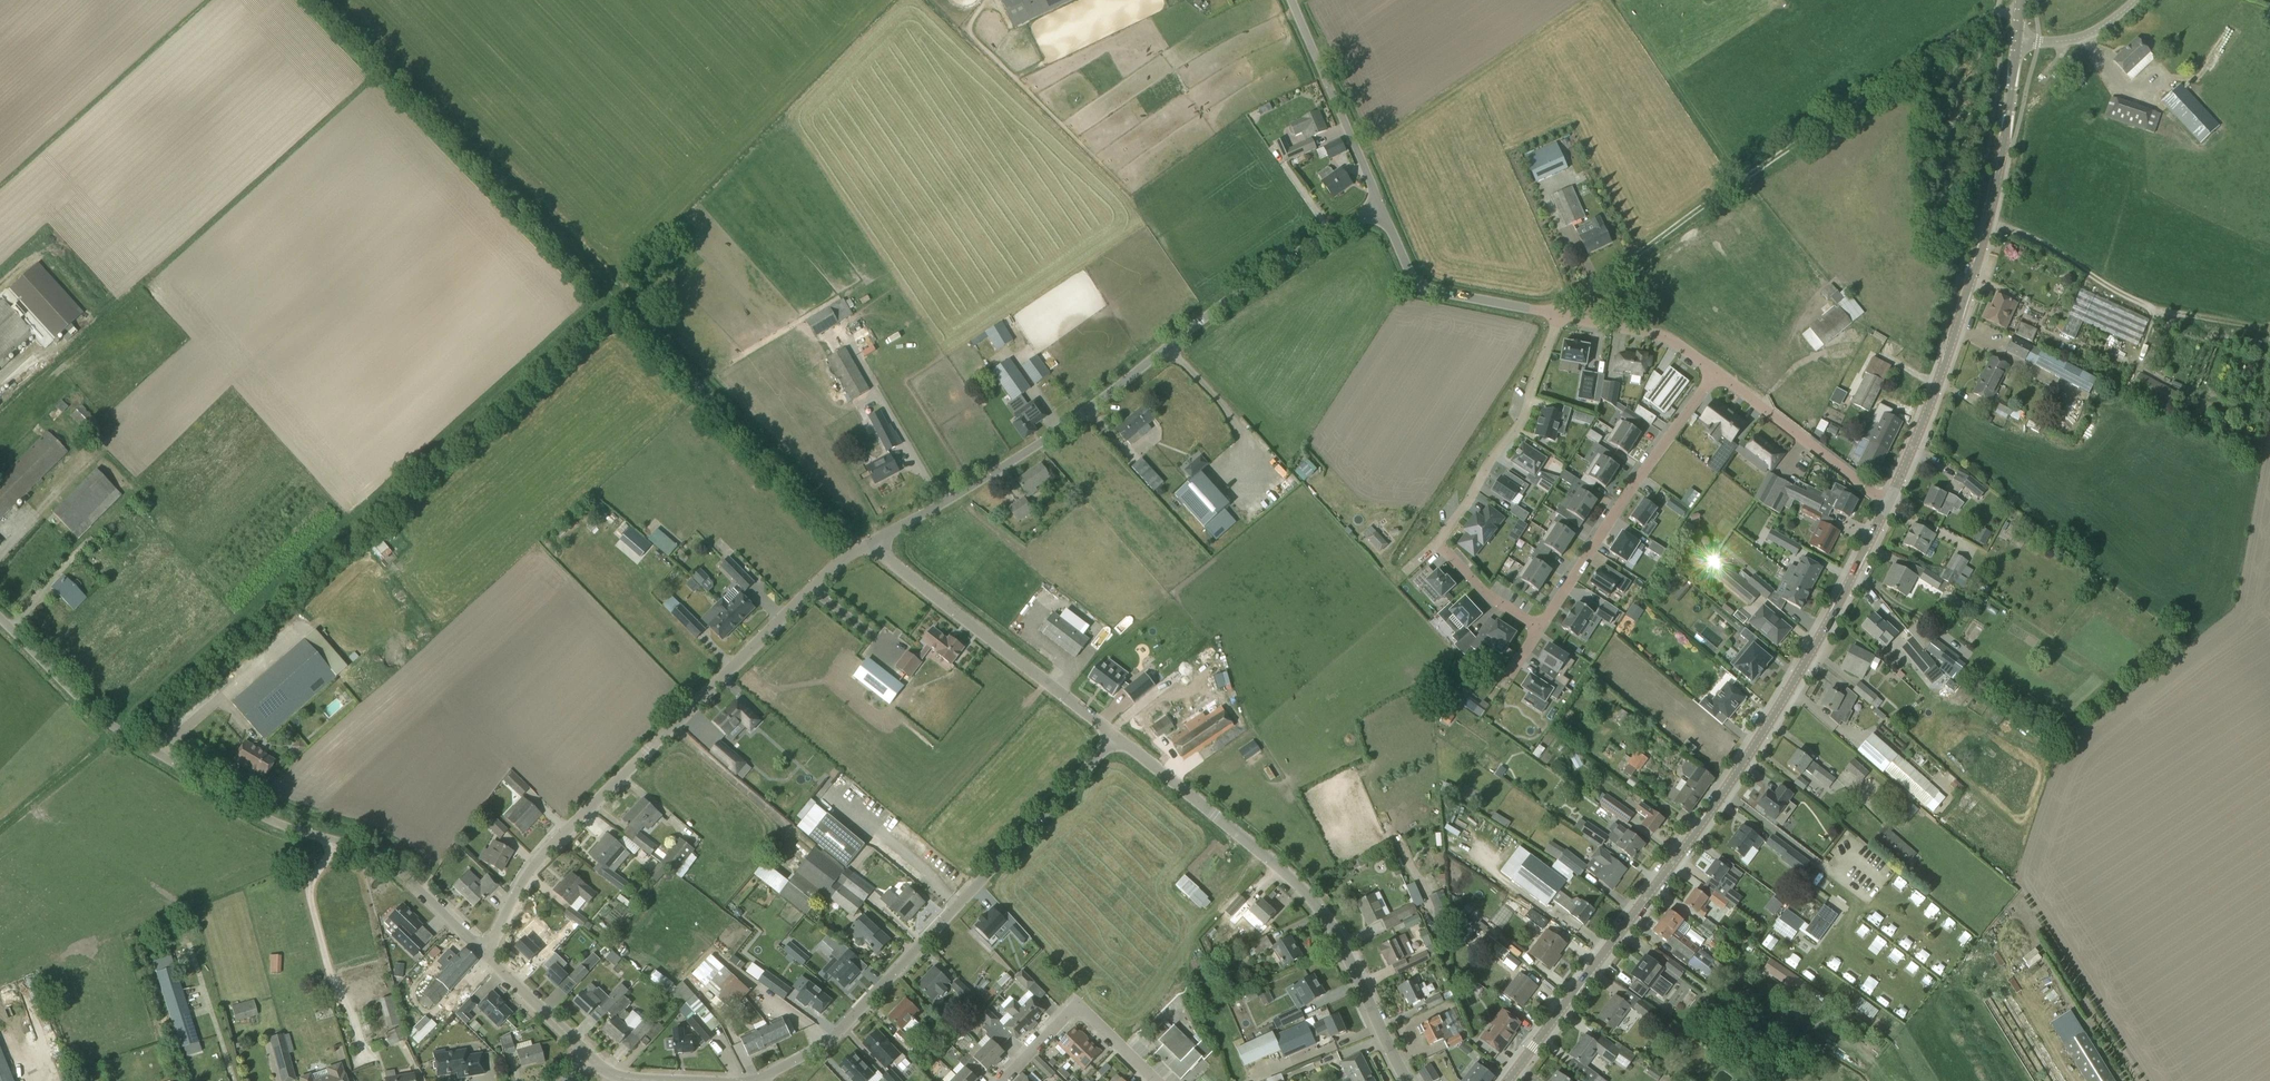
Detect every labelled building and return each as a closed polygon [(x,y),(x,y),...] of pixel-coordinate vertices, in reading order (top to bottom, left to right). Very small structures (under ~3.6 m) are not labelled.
[(1030,21),(1075,0),(1020,0),(1030,21)] [(2126,74),(2149,52),(2137,39),(2113,61),(2126,74)] [(2219,126),(2180,84),(2161,102),(2200,144),(2219,126)] [(2081,115),(2092,101),(2083,94),(2077,101),(2082,105),(2076,112),(2081,115)] [(2112,98),(2105,117),(2154,133),(2160,114),(2112,98)] [(1302,134),(1304,140),(1326,130),(1318,112),(1301,119),(1290,124),(1291,126),(1289,129),(1291,133),(1294,133),(1295,136),(1302,134)] [(1305,142),(1290,149),(1285,138),(1275,142),(1285,163),(1303,155),(1304,155),(1317,149),(1312,139),(1311,139),(1305,142)] [(1324,147),(1330,159),(1346,151),(1340,139),(1324,147)] [(1537,183),(1568,169),(1556,142),(1525,156),(1537,183)] [(1330,165),(1336,171),(1341,167),(1335,160),(1330,165)] [(1334,173),(1331,169),(1328,167),(1317,175),(1333,197),(1352,184),(1341,169),(1334,173)] [(1587,180),(1574,185),(1576,191),(1589,185),(1587,180)] [(1584,218),(1570,188),(1550,197),(1564,227),(1584,218)] [(1611,242),(1606,232),(1603,226),(1598,216),(1589,221),(1594,231),(1580,237),(1587,253),(1611,242)] [(0,297),(0,300),(13,315),(16,318),(31,334),(44,349),(52,341),(60,334),(67,342),(77,332),(71,325),(83,313),(38,262),(7,291),(0,297)] [(1831,284),(1821,293),(1823,295),(1827,300),(1831,297),(1837,304),(1831,308),(1847,327),(1852,323),(1854,321),(1864,313),(1849,294),(1850,293),(1846,288),(1840,294),(1831,284)] [(2148,320),(2080,290),(2065,324),(2059,324),(2057,329),(2061,333),(2061,334),(2074,340),(2082,322),(2137,346),(2148,320)] [(2016,304),(2006,299),(1996,295),(1985,319),(2005,328),(2016,304)] [(31,334),(16,318),(13,315),(0,300),(0,363),(31,334)] [(805,322),(815,338),(853,315),(844,300),(805,322)] [(1003,322),(986,332),(989,338),(991,342),(997,351),(1014,341),(1005,327),(1003,322)] [(2019,325),(2015,335),(2031,342),(2036,333),(2037,329),(2020,322),(2019,325)] [(2013,336),(2005,350),(2025,360),(2026,357),(2032,346),(2013,336)] [(1564,341),(1560,361),(1586,366),(1590,346),(1580,344),(1574,342),(1574,343),(1564,341)] [(2026,357),(2025,360),(2040,368),(2089,393),(2096,378),(2041,349),(2040,351),(2032,346),(2026,357)] [(853,401),(870,391),(846,349),(828,359),(853,401)] [(1616,358),(1614,369),(1617,369),(1616,372),(1623,374),(1624,370),(1631,372),(1630,375),(1642,377),(1643,373),(1645,373),(1646,366),(1650,367),(1652,358),(1647,357),(1647,355),(1637,353),(1637,356),(1626,354),(1625,357),(1619,356),(1619,358),(1616,358)] [(1036,356),(1022,366),(1035,385),(1049,374),(1036,356)] [(1866,374),(1850,404),(1868,412),(1883,382),(1891,367),(1873,357),(1865,373),(1866,374)] [(2001,362),(1992,357),(1973,393),(1989,401),(2008,366),(2001,362)] [(1019,421),(1013,425),(1024,440),(1036,431),(1033,426),(1047,416),(1035,400),(1028,405),(1021,396),(1031,388),(1010,358),(991,372),(1012,401),(1008,405),(1019,421)] [(1826,366),(1814,391),(1820,394),(1832,369),(1826,366)] [(1649,401),(1653,396),(1669,408),(1689,382),(1669,367),(1649,392),(1648,391),(1644,397),(1649,401)] [(1583,372),(1578,398),(1593,401),(1598,375),(1583,372)] [(2130,392),(2168,412),(2178,393),(2139,373),(2130,392)] [(1837,388),(1830,401),(1838,405),(1845,392),(1837,388)] [(1715,401),(1701,419),(1710,426),(1708,429),(1708,428),(1706,430),(1707,431),(1705,433),(1717,442),(1722,435),(1727,438),(1731,441),(1744,424),(1733,415),(1734,415),(1733,414),(1732,415),(1728,412),(1728,411),(1727,411),(1715,401)] [(1997,410),(2014,418),(2012,422),(2020,426),(2027,414),(2014,407),(2002,401),(1997,410)] [(1878,425),(1870,441),(1888,450),(1901,424),(1902,422),(1890,416),(1893,409),(1879,402),(1870,421),(1878,425)] [(1618,404),(1617,408),(1624,413),(1627,409),(1620,404),(1618,404)] [(99,422),(82,406),(71,418),(87,434),(99,422)] [(1126,441),(1127,441),(1131,446),(1142,437),(1141,435),(1149,428),(1146,424),(1154,418),(1144,406),(1116,429),(1126,441)] [(1638,406),(1634,414),(1638,416),(1642,409),(1638,406)] [(1539,425),(1536,434),(1554,440),(1560,422),(1567,425),(1572,409),(1564,407),(1561,416),(1543,410),(1543,412),(1542,412),(1540,417),(1541,417),(1541,419),(1540,419),(1538,425),(1539,425)] [(1624,413),(1621,417),(1636,427),(1642,418),(1638,416),(1634,414),(1627,409),(1624,413)] [(1642,409),(1638,416),(1642,418),(1652,425),(1656,418),(1642,409)] [(1584,415),(1581,422),(1591,425),(1594,418),(1584,415)] [(1822,418),(1817,428),(1825,432),(1830,422),(1822,418)] [(887,452),(898,446),(887,425),(886,426),(884,422),(878,426),(875,419),(870,422),(874,428),(875,427),(877,430),(875,431),(887,452)] [(1641,434),(1620,420),(1613,430),(1634,444),(1641,434)] [(2027,426),(2039,431),(2041,425),(2030,420),(2027,426)] [(1830,425),(1827,431),(1835,435),(1838,429),(1830,425)] [(1603,438),(1590,430),(1586,437),(1598,445),(1603,438)] [(1634,444),(1613,430),(1606,441),(1627,455),(1634,444)] [(36,485),(38,487),(43,481),(41,479),(68,452),(47,432),(0,479),(0,520),(36,485)] [(1748,446),(1745,450),(1753,456),(1750,461),(1758,467),(1761,462),(1771,470),(1784,454),(1772,445),(1770,446),(1756,435),(1748,446)] [(1876,474),(1888,450),(1870,441),(1858,465),(1876,474)] [(1523,444),(1512,461),(1535,476),(1546,459),(1523,444)] [(1619,467),(1610,461),(1614,455),(1602,447),(1598,453),(1591,464),(1612,478),(1619,467)] [(1718,451),(1707,466),(1718,474),(1728,459),(1722,454),(1718,451)] [(858,468),(866,464),(865,461),(867,460),(863,452),(855,457),(856,459),(854,460),(858,468)] [(1200,455),(1184,469),(1191,478),(1207,463),(1200,455)] [(875,484),(899,471),(890,456),(867,468),(875,484)] [(1049,476),(1041,464),(1017,480),(1028,496),(1036,491),(1033,487),(1049,476)] [(1591,464),(1580,481),(1592,489),(1597,482),(1605,488),(1612,478),(1591,464)] [(96,469),(52,513),(78,539),(121,495),(96,469)] [(1564,470),(1559,478),(1571,485),(1576,478),(1564,470)] [(1200,472),(1175,495),(1205,528),(1230,505),(1200,472)] [(1523,497),(1530,486),(1508,472),(1504,479),(1502,478),(1493,492),(1511,503),(1517,493),(1523,497)] [(1817,512),(1822,502),(1777,477),(1762,505),(1779,514),(1783,506),(1788,497),(1795,501),(1804,505),(1817,512)] [(1969,477),(1969,478),(1964,484),(1979,497),(1985,490),(1969,477)] [(1541,479),(1536,487),(1548,495),(1553,486),(1541,479)] [(1854,511),(1853,509),(1857,500),(1849,496),(1851,492),(1835,484),(1830,495),(1831,495),(1826,506),(1838,512),(1848,517),(1849,516),(1852,515),(1854,511)] [(1945,494),(1931,488),(1923,505),(1947,516),(1949,512),(1952,513),(1954,509),(1957,512),(1964,503),(1955,496),(1946,492),(1945,494)] [(1597,501),(1580,489),(1573,500),(1590,511),(1597,501)] [(1664,502),(1669,495),(1661,489),(1656,496),(1664,502)] [(1788,497),(1783,506),(1790,510),(1795,501),(1788,497)] [(1018,521),(1033,511),(1024,498),(1009,508),(1018,521)] [(1673,499),(1667,507),(1682,518),(1688,510),(1673,499)] [(1573,500),(1566,511),(1574,515),(1584,522),(1590,511),(1573,500)] [(1644,500),(1632,519),(1645,527),(1650,519),(1654,522),(1659,514),(1655,511),(1657,509),(1644,500)] [(1515,505),(1510,513),(1524,523),(1529,514),(1515,505)] [(1821,514),(1817,512),(1804,505),(1800,513),(1816,521),(1810,532),(1813,534),(1808,544),(1825,553),(1833,539),(1835,540),(1839,532),(1817,521),(1821,514)] [(1467,534),(1461,542),(1465,545),(1464,546),(1471,551),(1472,550),(1476,553),(1486,541),(1488,542),(1488,543),(1488,544),(1495,536),(1494,535),(1494,536),(1491,534),(1503,519),(1488,507),(1482,515),(1481,517),(1476,513),(1462,530),(1467,534)] [(1560,507),(1556,513),(1558,514),(1570,522),(1574,515),(1566,511),(1560,507)] [(1554,521),(1565,529),(1570,522),(1558,514),(1554,521)] [(2040,527),(2024,514),(2019,521),(2035,533),(2040,527)] [(1554,521),(1547,532),(1568,546),(1575,535),(1565,529),(1554,521)] [(1365,532),(1379,550),(1388,543),(1374,524),(1365,532)] [(1935,535),(1914,524),(1904,544),(1925,555),(1935,535)] [(668,556),(678,546),(659,528),(649,538),(668,556)] [(646,551),(652,544),(635,529),(629,536),(646,551)] [(1547,532),(1540,542),(1551,550),(1561,556),(1568,546),(1547,532)] [(1611,549),(1610,552),(1627,563),(1636,548),(1641,551),(1644,546),(1622,532),(1616,541),(1615,540),(1610,548),(1611,549)] [(1801,546),(1778,534),(1773,543),(1796,555),(1801,546)] [(383,560),(392,553),(384,541),(374,549),(383,560)] [(1653,541),(1648,549),(1661,558),(1666,550),(1653,541)] [(1535,550),(1547,557),(1551,550),(1544,545),(1540,542),(1535,550)] [(1535,550),(1531,557),(1542,564),(1547,557),(1535,550)] [(1968,562),(1955,554),(1940,579),(1954,586),(1965,567),(1968,562)] [(755,583),(729,557),(720,566),(746,592),(755,583)] [(1524,567),(1545,581),(1552,570),(1542,564),(1531,557),(1524,567)] [(1791,565),(1787,572),(1813,586),(1822,568),(1803,557),(1797,568),(1791,565)] [(1916,576),(1894,565),(1883,585),(1906,596),(1916,576)] [(1716,577),(1749,605),(1759,594),(1726,566),(1716,577)] [(1428,567),(1413,581),(1420,588),(1422,587),(1424,589),(1428,586),(1439,598),(1440,597),(1441,598),(1455,586),(1454,585),(1455,583),(1450,577),(1448,578),(1447,577),(1445,579),(1438,571),(1435,574),(1428,567)] [(1538,591),(1545,581),(1524,567),(1517,578),(1529,585),(1538,591)] [(692,577),(701,586),(709,578),(700,569),(692,577)] [(1615,588),(1624,594),(1632,582),(1617,573),(1613,579),(1598,570),(1590,583),(1600,590),(1599,591),(1606,596),(1607,594),(1610,595),(1615,588)] [(1920,578),(1937,589),(1942,581),(1925,570),(1920,578)] [(1800,609),(1813,586),(1787,572),(1783,580),(1789,583),(1781,599),(1800,609)] [(1773,591),(1754,575),(1748,583),(1767,599),(1773,591)] [(86,599),(64,576),(51,588),(74,611),(86,599)] [(1517,578),(1513,585),(1524,592),(1529,585),(1521,580),(1517,578)] [(696,583),(690,588),(694,592),(700,587),(696,583)] [(718,603),(739,624),(755,608),(741,594),(730,605),(723,598),(718,603)] [(1446,623),(1453,616),(1464,627),(1453,637),(1458,643),(1455,645),(1460,650),(1465,655),(1476,639),(1467,629),(1482,616),(1481,614),(1482,613),(1478,608),(1476,610),(1471,603),(1472,602),(1468,597),(1466,599),(1465,597),(1454,608),(1450,604),(1438,615),(1446,623)] [(1961,611),(1976,608),(1974,598),(1959,602),(1961,611)] [(1601,606),(1595,614),(1610,624),(1616,616),(1615,615),(1618,610),(1605,601),(1601,606)] [(1577,636),(1579,638),(1592,618),(1589,616),(1592,612),(1577,602),(1572,610),(1571,610),(1566,618),(1567,619),(1561,627),(1576,637),(1577,636)] [(723,640),(739,624),(718,603),(702,619),(723,640)] [(672,613),(697,638),(705,630),(681,605),(672,613)] [(1790,629),(1789,627),(1763,605),(1749,622),(1777,646),(1784,638),(1790,630),(1791,629),(1790,629)] [(1177,636),(1184,630),(1168,611),(1161,617),(1177,636)] [(1148,628),(1159,619),(1155,613),(1144,622),(1148,628)] [(1088,640),(1052,614),(1040,631),(1075,658),(1088,640)] [(1885,625),(1882,622),(1873,615),(1862,627),(1884,647),(1897,633),(1887,623),(1885,625)] [(1509,629),(1497,621),(1491,631),(1484,626),(1470,647),(1478,652),(1484,643),(1489,646),(1493,640),(1506,648),(1516,633),(1514,632),(1515,631),(1510,627),(1509,629)] [(1918,622),(1907,631),(1924,651),(1926,650),(1934,638),(1935,637),(1926,630),(1925,631),(1918,622)] [(1615,633),(1629,641),(1634,632),(1624,626),(1620,624),(1615,633)] [(922,643),(927,646),(931,649),(936,653),(935,654),(950,666),(964,648),(950,637),(948,639),(933,628),(922,643)] [(1754,635),(1745,628),(1739,635),(1748,642),(1754,635)] [(231,702),(264,739),(304,704),(336,678),(335,677),(347,667),(315,630),(272,667),(240,695),(231,702)] [(1934,665),(1913,638),(1902,647),(1923,674),(1929,681),(1940,672),(1934,665)] [(1945,661),(1952,652),(1934,638),(1926,650),(1943,663),(1938,669),(1952,680),(1958,672),(1945,661)] [(1748,642),(1730,664),(1734,667),(1752,682),(1758,675),(1765,667),(1771,660),(1753,645),(1752,646),(1748,642)] [(1204,667),(1218,655),(1210,645),(1195,656),(1204,667)] [(1565,667),(1563,665),(1568,657),(1562,653),(1562,651),(1557,648),(1556,649),(1549,645),(1539,661),(1544,665),(1540,671),(1548,676),(1565,687),(1569,681),(1560,674),(1565,667)] [(1873,657),(1852,646),(1848,654),(1851,656),(1844,669),(1862,678),(1868,666),(1875,669),(1880,661),(1873,657)] [(907,652),(896,666),(910,677),(921,663),(907,652)] [(904,686),(868,658),(854,677),(889,705),(904,686)] [(1101,662),(1089,678),(1114,696),(1121,686),(1126,689),(1124,691),(1134,703),(1155,685),(1145,673),(1130,686),(1124,682),(1126,680),(1125,680),(1128,674),(1121,669),(1117,674),(1101,662)] [(1522,687),(1530,693),(1525,702),(1533,707),(1538,698),(1545,702),(1549,695),(1556,700),(1565,687),(1548,676),(1544,684),(1530,675),(1522,687)] [(1949,680),(1945,685),(1953,692),(1958,686),(1949,680)] [(1727,683),(1720,691),(1718,691),(1715,694),(1716,696),(1711,702),(1705,697),(1699,705),(1714,718),(1715,718),(1719,711),(1728,719),(1735,710),(1738,706),(1739,705),(1741,706),(1745,701),(1745,699),(1745,698),(1737,691),(1727,683)] [(1876,709),(1882,702),(1878,699),(1860,683),(1853,690),(1870,705),(1876,709)] [(1821,705),(1832,711),(1830,717),(1829,717),(1839,726),(1839,725),(1847,709),(1850,711),(1857,697),(1847,688),(1841,696),(1829,690),(1821,705)] [(1202,702),(1213,696),(1212,694),(1213,693),(1211,690),(1211,691),(1210,690),(1199,696),(1202,702)] [(1183,702),(1189,714),(1195,710),(1189,698),(1183,702)] [(1473,698),(1466,707),(1474,713),(1481,704),(1473,698)] [(725,735),(739,721),(748,730),(757,720),(744,707),(742,708),(734,701),(725,710),(723,709),(711,722),(725,735)] [(1622,708),(1615,717),(1625,724),(1631,715),(1622,708)] [(1569,710),(1563,718),(1567,722),(1573,713),(1569,710)] [(1180,735),(1171,741),(1184,761),(1232,727),(1223,712),(1207,722),(1202,713),(1186,724),(1189,729),(1187,730),(1180,735)] [(1159,737),(1173,726),(1167,716),(1152,727),(1159,737)] [(1884,771),(1926,807),(1926,806),(1933,813),(1936,809),(1937,810),(1943,803),(1943,802),(1946,799),(1938,792),(1939,791),(1897,755),(1872,733),(1857,751),(1882,773),(1884,771)] [(265,777),(275,761),(263,754),(264,752),(245,741),(233,760),(250,770),(251,769),(265,777)] [(294,746),(298,753),(305,747),(300,741),(294,746)] [(1260,750),(1254,741),(1239,751),(1246,761),(1260,750)] [(731,750),(722,762),(729,768),(737,775),(747,763),(739,756),(739,757),(731,750)] [(1807,757),(1798,751),(1787,765),(1796,772),(1800,775),(1804,770),(1828,788),(1835,779),(1807,757)] [(1638,752),(1629,764),(1639,772),(1648,759),(1638,752)] [(1869,773),(1853,759),(1844,770),(1860,783),(1869,773)] [(1680,793),(1673,788),(1666,797),(1689,813),(1713,779),(1698,768),(1692,763),(1687,760),(1682,768),(1683,775),(1690,779),(1680,793)] [(510,770),(503,780),(521,797),(529,788),(510,770)] [(1808,784),(1799,777),(1794,783),(1803,790),(1808,784)] [(1953,785),(1961,791),(1965,785),(1957,779),(1953,785)] [(1770,792),(1768,791),(1765,795),(1758,805),(1765,810),(1764,812),(1772,818),(1775,820),(1775,819),(1782,825),(1789,816),(1781,811),(1786,804),(1793,794),(1789,792),(1780,785),(1774,794),(1770,792)] [(1606,794),(1605,795),(1599,791),(1594,798),(1600,802),(1599,804),(1627,825),(1635,814),(1606,794)] [(1641,799),(1634,793),(1631,798),(1638,803),(1641,799)] [(512,807),(504,816),(515,826),(523,833),(530,826),(540,814),(538,812),(530,804),(526,800),(522,797),(512,807)] [(632,811),(624,820),(626,822),(634,829),(638,833),(644,826),(648,831),(655,823),(662,816),(652,807),(643,799),(632,811)] [(1663,819),(1641,803),(1636,810),(1647,818),(1642,825),(1653,833),(1663,819)] [(1904,825),(1918,810),(1911,803),(1897,818),(1904,825)] [(798,827),(847,868),(866,845),(828,814),(809,836),(798,827)] [(486,827),(499,839),(508,830),(495,818),(494,818),(491,816),(484,823),(487,825),(486,827)] [(1608,837),(1587,822),(1586,823),(1580,819),(1574,828),(1601,846),(1608,837)] [(1636,838),(1634,837),(1637,833),(1630,828),(1628,831),(1627,832),(1619,826),(1614,833),(1622,839),(1617,846),(1616,846),(1622,851),(1631,858),(1638,849),(1640,850),(1644,844),(1636,838)] [(1762,840),(1742,826),(1728,845),(1742,856),(1751,845),(1756,849),(1762,840)] [(1885,826),(1871,842),(1903,869),(1905,866),(1915,856),(1916,854),(1917,854),(1895,835),(1890,830),(1885,826)] [(654,857),(660,862),(668,868),(682,879),(700,856),(694,851),(695,850),(680,838),(668,855),(641,833),(634,841),(654,857)] [(1845,847),(1854,836),(1850,833),(1841,844),(1845,847)] [(602,842),(591,855),(593,857),(599,863),(594,869),(605,879),(622,892),(629,883),(612,871),(609,869),(610,868),(625,850),(617,842),(608,835),(602,842)] [(1809,863),(1773,836),(1767,844),(1784,856),(1781,860),(1800,875),(1809,863)] [(1552,839),(1545,851),(1556,858),(1564,847),(1552,839)] [(512,852),(492,841),(487,851),(485,850),(479,859),(501,872),(512,852)] [(1519,846),(1500,871),(1511,880),(1547,907),(1552,899),(1559,890),(1566,882),(1530,855),(1519,846)] [(764,863),(755,874),(806,915),(824,894),(826,895),(837,882),(845,871),(815,848),(813,851),(796,872),(797,873),(795,875),(793,873),(787,881),(764,863)] [(1626,869),(1598,848),(1591,858),(1599,864),(1592,874),(1608,887),(1609,886),(1612,889),(1618,881),(1615,878),(1617,875),(1620,877),(1626,869)] [(1557,860),(1579,877),(1586,869),(1587,866),(1586,866),(1566,849),(1564,852),(1558,859),(1557,860)] [(1722,857),(1718,863),(1716,861),(1706,875),(1715,881),(1729,892),(1742,874),(1733,867),(1734,865),(1722,857)] [(662,875),(668,868),(660,862),(649,875),(657,882),(662,875)] [(845,871),(837,882),(838,882),(863,903),(864,902),(874,890),(849,870),(847,868),(846,869),(845,871)] [(461,879),(453,887),(473,906),(481,898),(483,900),(498,884),(490,877),(487,874),(479,882),(475,878),(469,871),(463,876),(461,879)] [(560,882),(554,890),(558,893),(558,894),(566,901),(570,904),(571,905),(579,896),(586,901),(589,904),(597,895),(588,887),(580,880),(572,873),(566,880),(568,882),(564,886),(560,882)] [(837,882),(826,895),(853,918),(865,903),(864,902),(863,903),(838,882),(837,882)] [(1715,892),(1729,902),(1740,910),(1745,904),(1720,886),(1715,892)] [(895,899),(897,897),(889,889),(880,899),(906,922),(916,912),(913,910),(922,900),(910,889),(898,901),(895,899)] [(1702,907),(1708,898),(1695,889),(1684,904),(1697,913),(1697,912),(1703,917),(1707,911),(1702,907)] [(1559,890),(1552,899),(1558,904),(1569,912),(1569,913),(1584,924),(1594,911),(1581,901),(1577,897),(1572,900),(1559,890)] [(1379,892),(1367,898),(1357,902),(1369,925),(1390,915),(1379,892)] [(1715,892),(1709,900),(1723,910),(1729,902),(1715,892)] [(1910,892),(1906,901),(1919,906),(1922,897),(1910,892)] [(1246,901),(1232,917),(1240,923),(1246,916),(1252,923),(1257,918),(1265,925),(1275,914),(1261,900),(1253,908),(1246,901)] [(1779,902),(1770,913),(1774,916),(1782,905),(1779,902)] [(1925,912),(1935,917),(1940,908),(1931,902),(1925,912)] [(1399,921),(1418,912),(1413,903),(1395,912),(1399,921)] [(394,912),(384,923),(389,928),(387,930),(391,935),(414,957),(424,946),(425,945),(413,934),(422,926),(416,921),(418,919),(414,916),(402,904),(394,912)] [(1824,905),(1805,931),(1818,941),(1838,915),(1824,905)] [(589,932),(593,926),(587,922),(588,921),(570,907),(565,914),(589,932)] [(736,909),(734,912),(734,915),(737,917),(740,917),(742,914),(742,911),(739,909),(736,909)] [(977,928),(974,931),(991,947),(999,939),(994,935),(1006,922),(992,909),(975,927),(977,928)] [(1531,909),(1525,917),(1542,930),(1548,921),(1531,909)] [(1786,909),(1773,928),(1790,941),(1804,922),(1786,909)] [(1669,910),(1660,922),(1674,932),(1671,936),(1695,953),(1693,956),(1704,964),(1709,968),(1715,960),(1699,948),(1700,948),(1684,936),(1690,928),(1689,925),(1682,920),(1678,916),(1669,910)] [(1403,920),(1407,928),(1422,920),(1418,912),(1403,920)] [(863,915),(847,932),(855,940),(855,944),(859,947),(863,947),(866,943),(877,953),(885,945),(881,942),(886,937),(863,915)] [(1942,923),(1950,932),(1958,924),(1950,915),(1942,923)] [(1232,916),(1225,923),(1235,933),(1242,927),(1232,916)] [(1702,925),(1712,933),(1716,927),(1706,919),(1702,925)] [(1686,964),(1687,963),(1696,970),(1699,969),(1699,968),(1700,968),(1704,964),(1693,956),(1695,953),(1671,936),(1674,932),(1660,922),(1653,932),(1661,938),(1676,949),(1673,953),(1686,964)] [(1017,923),(1010,930),(1011,930),(1022,943),(1026,939),(1029,936),(1017,923)] [(1858,930),(1865,936),(1871,928),(1864,923),(1858,930)] [(567,927),(561,933),(567,939),(573,933),(567,927)] [(1884,933),(1893,938),(1896,932),(1887,927),(1884,933)] [(532,944),(540,936),(534,930),(526,938),(526,937),(516,947),(530,961),(540,951),(532,944)] [(1566,945),(1557,938),(1547,930),(1529,953),(1550,969),(1557,960),(1555,958),(1566,945)] [(1502,945),(1488,935),(1485,932),(1478,942),(1495,954),(1502,945)] [(562,934),(542,953),(547,959),(560,946),(560,945),(567,939),(562,934)] [(1870,944),(1882,950),(1887,941),(1876,934),(1870,944)] [(1387,958),(1388,959),(1391,965),(1401,960),(1403,959),(1405,958),(1399,946),(1405,943),(1408,942),(1405,935),(1397,939),(1389,942),(1379,947),(1382,954),(1385,959),(1387,958)] [(1409,969),(1436,957),(1427,935),(1421,937),(1426,948),(1427,948),(1428,951),(1405,961),(1409,969)] [(1250,945),(1257,956),(1273,946),(1266,936),(1250,945)] [(1909,951),(1915,942),(1905,936),(1900,945),(1909,951)] [(1289,937),(1272,948),(1283,967),(1301,956),(1294,943),(1293,944),(1289,937)] [(790,940),(783,949),(795,959),(802,950),(790,940)] [(843,957),(833,967),(837,971),(832,976),(845,988),(860,972),(853,966),(859,959),(841,943),(835,950),(843,957)] [(428,1009),(433,1004),(435,1005),(448,991),(449,992),(477,960),(464,948),(461,951),(455,946),(448,953),(454,959),(451,962),(448,960),(440,968),(443,971),(418,1000),(428,1009)] [(433,960),(441,952),(436,947),(428,955),(433,960)] [(2038,948),(2023,957),(2029,967),(2044,958),(2038,948)] [(1893,949),(1890,959),(1904,963),(1907,954),(1893,949)] [(1520,964),(1502,950),(1496,957),(1514,971),(1520,964)] [(607,958),(617,964),(621,958),(611,951),(607,958)] [(800,962),(807,955),(803,951),(796,958),(800,962)] [(556,954),(544,965),(550,971),(546,975),(558,987),(565,978),(567,977),(561,971),(567,964),(561,959),(556,954)] [(700,965),(693,974),(699,980),(707,987),(716,996),(715,997),(739,1017),(746,1007),(741,1002),(750,992),(725,968),(724,968),(711,955),(700,965)] [(1640,962),(1630,974),(1633,976),(1642,983),(1649,988),(1651,989),(1654,989),(1661,979),(1661,977),(1658,975),(1663,969),(1654,962),(1645,955),(1640,962)] [(281,973),(281,961),(280,961),(280,957),(273,956),(272,961),(271,961),(270,973),(281,973)] [(577,985),(589,972),(595,966),(588,959),(570,978),(577,985)] [(1808,986),(1771,959),(1763,969),(1801,996),(1808,986)] [(377,960),(365,962),(366,968),(378,965),(377,960)] [(1685,972),(1685,971),(1670,960),(1664,967),(1680,979),(1680,978),(1682,980),(1687,973),(1685,972)] [(741,961),(737,966),(741,969),(745,964),(741,961)] [(402,976),(404,963),(396,963),(395,975),(402,976)] [(156,973),(180,1049),(199,1043),(198,1041),(175,967),(156,973)] [(950,982),(934,967),(928,974),(930,976),(919,987),(933,1000),(938,994),(941,997),(948,990),(945,987),(950,982)] [(1846,977),(1855,983),(1861,974),(1851,968),(1846,977)] [(656,969),(650,977),(658,984),(659,983),(664,976),(656,969)] [(766,971),(758,981),(774,993),(782,982),(766,971)] [(1014,1000),(1009,1005),(1031,1025),(1044,1011),(1036,1003),(1046,994),(1022,971),(1015,978),(1029,991),(1017,1003),(1014,1000)] [(1536,987),(1528,980),(1520,974),(1514,981),(1516,983),(1507,995),(1521,1006),(1536,987)] [(1313,975),(1294,986),(1301,998),(1305,1005),(1306,1006),(1315,1000),(1325,994),(1319,985),(1319,986),(1313,976),(1313,975)] [(659,983),(658,984),(668,991),(669,990),(671,991),(685,1006),(684,1007),(693,1017),(687,1022),(698,1034),(706,1042),(714,1035),(715,1034),(706,1025),(714,1018),(705,1008),(706,1007),(698,998),(695,996),(682,982),(676,987),(674,985),(675,984),(667,978),(664,976),(659,983)] [(1410,1005),(1420,1000),(1422,999),(1430,995),(1424,983),(1419,985),(1415,978),(1398,987),(1402,994),(1404,992),(1410,1005)] [(968,1002),(974,995),(958,980),(951,987),(968,1002)] [(801,992),(796,998),(806,1007),(808,1004),(820,1014),(832,1000),(810,982),(809,982),(801,992)] [(613,994),(599,1008),(606,1014),(608,1012),(616,1003),(628,990),(626,989),(622,984),(613,994)] [(2034,1080),(2066,1080),(2005,984),(1982,998),(2034,1080)] [(583,992),(574,1002),(588,1015),(597,1006),(602,1001),(594,994),(597,991),(597,990),(591,985),(584,993),(583,992)] [(477,1007),(498,1027),(511,1014),(502,1005),(503,1003),(492,992),(477,1007)] [(1444,1001),(1440,994),(1425,1002),(1428,1008),(1444,1001)] [(999,995),(996,998),(1001,1002),(999,1004),(1001,1006),(1006,1001),(999,995)] [(1850,995),(1843,1004),(1850,1009),(1853,1006),(1871,1020),(1878,1011),(1860,997),(1857,1001),(1850,995)] [(1630,1007),(1615,996),(1599,1017),(1614,1028),(1630,1007)] [(612,1022),(604,1030),(619,1044),(630,1032),(640,1040),(644,1035),(645,1034),(646,1035),(653,1041),(660,1033),(653,1027),(655,1024),(646,1016),(643,1020),(633,1011),(630,1015),(625,1010),(632,1002),(625,997),(618,1005),(616,1003),(608,1012),(611,1014),(609,1017),(613,1020),(612,1022)] [(468,1014),(476,1005),(469,999),(455,1014),(466,1025),(473,1018),(468,1014)] [(902,1029),(903,1029),(910,1035),(920,1025),(913,1018),(919,1012),(905,999),(888,1017),(902,1029)] [(254,1000),(232,1006),(236,1022),(258,1016),(254,1000)] [(395,1000),(380,1002),(386,1029),(400,1027),(395,1000)] [(1659,1014),(1640,1000),(1634,1008),(1652,1023),(1659,1014)] [(1017,1040),(1031,1025),(1009,1005),(1004,1009),(1013,1018),(1004,1027),(1017,1040)] [(979,1016),(987,1024),(991,1027),(998,1020),(986,1008),(979,1016)] [(1303,1017),(1299,1008),(1272,1020),(1276,1029),(1303,1017)] [(1520,1023),(1502,1010),(1481,1039),(1500,1053),(1511,1039),(1509,1037),(1520,1023)] [(1313,1027),(1309,1029),(1306,1022),(1275,1037),(1272,1032),(1236,1048),(1245,1067),(1280,1050),(1285,1059),(1317,1044),(1311,1033),(1315,1031),(1317,1035),(1328,1030),(1331,1037),(1345,1031),(1337,1015),(1313,1025),(1313,1027)] [(1435,1018),(1418,1027),(1421,1033),(1424,1032),(1430,1045),(1440,1040),(1442,1039),(1443,1038),(1445,1042),(1448,1048),(1462,1041),(1459,1035),(1454,1038),(1448,1026),(1442,1015),(1435,1018)] [(475,1032),(481,1026),(474,1018),(468,1024),(475,1032)] [(790,1036),(782,1019),(770,1025),(769,1023),(764,1026),(764,1027),(741,1038),(749,1055),(790,1036)] [(991,1027),(987,1024),(983,1028),(988,1033),(986,1035),(989,1038),(996,1032),(991,1027)] [(1161,1024),(1147,1039),(1148,1039),(1159,1049),(1155,1054),(1181,1080),(1202,1058),(1204,1061),(1213,1052),(1201,1041),(1196,1047),(1174,1025),(1168,1031),(1161,1024)] [(1067,1053),(1082,1037),(1080,1034),(1081,1033),(1074,1027),(1058,1044),(1067,1053)] [(390,1046),(404,1040),(399,1028),(385,1034),(390,1046)] [(676,1054),(694,1052),(692,1036),(685,1037),(684,1029),(673,1030),(676,1054)] [(868,1041),(864,1044),(886,1068),(892,1062),(897,1066),(906,1058),(901,1053),(899,1054),(878,1031),(874,1035),(872,1034),(866,1039),(868,1041)] [(900,1031),(894,1038),(910,1054),(913,1051),(914,1052),(919,1047),(917,1046),(919,1044),(909,1035),(907,1037),(900,1031)] [(2084,1032),(2064,1045),(2086,1080),(2114,1080),(2084,1032)] [(278,1072),(293,1068),(283,1034),(269,1038),(278,1072)] [(1570,1055),(1578,1061),(1572,1069),(1589,1080),(1594,1080),(1598,1075),(1587,1067),(1597,1053),(1601,1056),(1601,1057),(1610,1064),(1612,1061),(1626,1070),(1636,1055),(1617,1043),(1614,1047),(1606,1041),(1598,1034),(1593,1041),(1585,1035),(1570,1055)] [(532,1047),(531,1041),(513,1046),(510,1036),(501,1038),(505,1055),(517,1052),(521,1066),(536,1062),(536,1064),(544,1062),(539,1045),(532,1047)] [(646,1046),(650,1041),(645,1037),(641,1041),(646,1046)] [(1067,1053),(1064,1056),(1072,1064),(1075,1061),(1092,1044),(1086,1038),(1085,1039),(1082,1037),(1067,1053)] [(1237,1047),(1246,1043),(1243,1037),(1234,1041),(1237,1047)] [(374,1052),(385,1048),(381,1039),(371,1044),(374,1052)] [(983,1049),(998,1063),(1001,1059),(999,1057),(1004,1052),(991,1040),(983,1049)] [(1098,1050),(1092,1044),(1075,1061),(1084,1070),(1100,1054),(1097,1051),(1098,1050)] [(983,1049),(978,1045),(969,1053),(964,1057),(979,1072),(984,1068),(987,1070),(992,1065),(994,1067),(998,1063),(983,1049)] [(446,1053),(445,1050),(433,1052),(437,1076),(457,1073),(458,1078),(485,1074),(482,1053),(467,1056),(466,1050),(446,1053)] [(1360,1052),(1339,1062),(1349,1080),(1375,1080),(1360,1052)] [(840,1067),(848,1075),(847,1075),(852,1080),(852,1079),(853,1080),(868,1080),(874,1076),(868,1069),(862,1063),(854,1054),(850,1058),(849,1057),(843,1063),(844,1064),(840,1067)] [(961,1080),(977,1080),(978,1079),(975,1076),(979,1072),(964,1057),(960,1062),(965,1067),(957,1076),(961,1080)] [(1037,1057),(1032,1061),(1050,1079),(1055,1074),(1037,1057)] [(1048,1063),(1053,1067),(1057,1063),(1052,1059),(1048,1063)] [(1107,1063),(1102,1068),(1106,1072),(1111,1067),(1107,1063)] [(1462,1080),(1492,1080),(1495,1078),(1480,1066),(1477,1063),(1462,1080)] [(340,1064),(300,1078),(301,1080),(346,1080),(340,1064)] [(1437,1080),(1440,1079),(1431,1064),(1419,1072),(1424,1080),(1436,1080),(1437,1080)] [(1062,1075),(1065,1071),(1061,1067),(1057,1071),(1062,1075)] [(1651,1067),(1646,1073),(1657,1080),(1658,1080),(1662,1075),(1651,1067)] [(1102,1076),(1106,1072),(1102,1068),(1098,1072),(1102,1076)] [(891,1069),(882,1077),(886,1080),(902,1080),(891,1069)] [(394,1070),(384,1072),(386,1079),(385,1079),(386,1080),(414,1080),(413,1075),(396,1078),(394,1070)] [(1070,1076),(1065,1071),(1062,1075),(1066,1080),(1070,1076)] [(1550,1080),(1570,1080),(1566,1078),(1557,1072),(1550,1080)]
